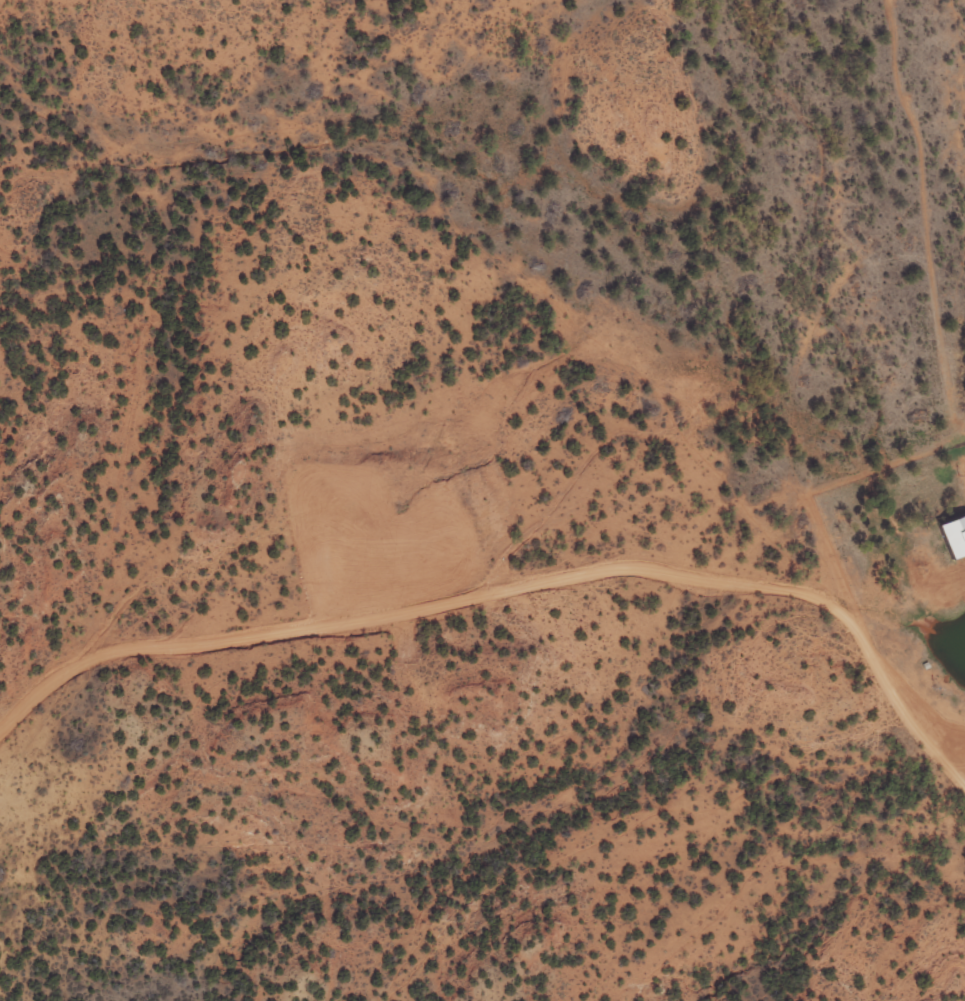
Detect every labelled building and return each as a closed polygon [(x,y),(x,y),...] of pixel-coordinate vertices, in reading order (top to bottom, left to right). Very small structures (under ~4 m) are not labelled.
[(964,552),(964,513),(935,523),(946,558),(964,552)]
